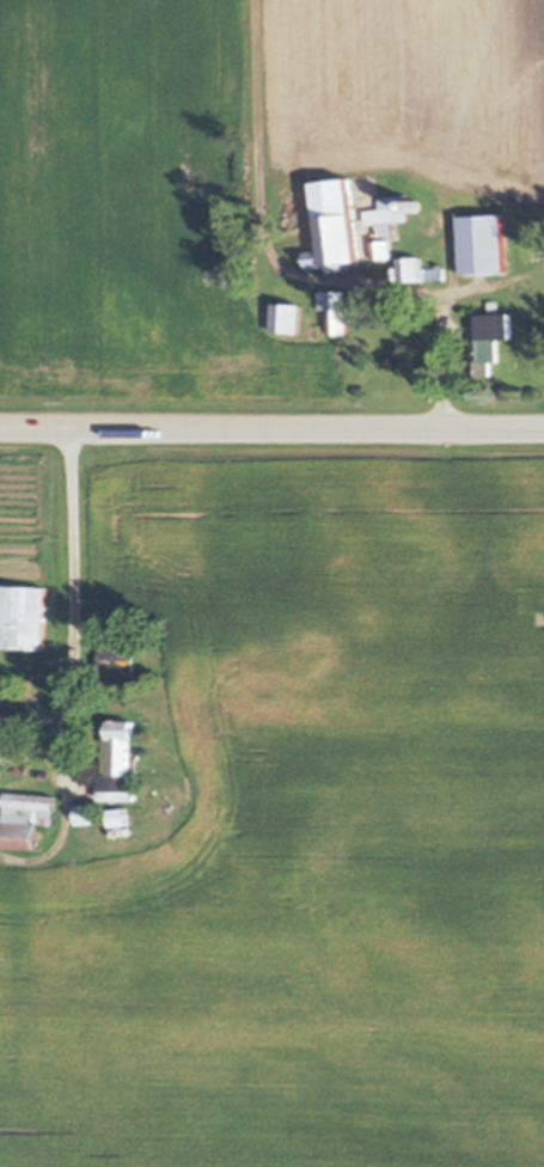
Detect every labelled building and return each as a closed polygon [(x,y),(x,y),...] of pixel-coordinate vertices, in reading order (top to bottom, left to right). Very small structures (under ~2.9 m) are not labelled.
[(362,262),(311,269),(308,251),(325,249),(317,183),(352,178),(362,262)] [(395,222),(395,230),(399,230),(399,237),(392,237),(392,234),(384,234),(384,224),(368,225),(367,210),(381,209),(380,197),(407,195),(409,221),(395,222)] [(414,215),(412,215),(411,215),(411,214),(410,214),(410,213),(409,213),(409,212),(409,210),(409,209),(409,208),(409,207),(410,207),(410,206),(411,206),(412,206),(412,204),(414,204),(415,206),(416,206),(417,207),(417,208),(418,208),(418,209),(418,210),(418,212),(417,213),(417,214),(416,214),(416,215),(415,215),(414,215)] [(463,276),(460,216),(503,214),(506,274),(463,276)] [(372,242),(390,240),(392,258),(373,261),(372,242)] [(401,282),(399,258),(422,257),(422,268),(445,267),(446,280),(401,282)] [(348,287),(348,332),(329,332),(329,310),(319,310),(319,291),(329,291),(329,287),(348,287)] [(305,307),(304,336),(275,334),(276,305),(305,307)] [(513,338),(499,338),(499,361),(490,361),(491,374),(469,374),(469,359),(472,359),(472,340),(481,340),(479,312),(513,312),(513,338)] [(45,648),(0,646),(0,584),(49,587),(45,648)] [(102,648),(137,649),(136,678),(115,677),(115,672),(100,672),(102,648)] [(163,701),(154,703),(151,694),(158,690),(163,701)] [(140,771),(140,800),(103,800),(104,772),(106,772),(106,737),(112,737),(112,719),(139,720),(137,738),(134,738),(133,771),(140,771)] [(59,808),(57,826),(43,826),(42,849),(7,847),(8,820),(10,805),(11,790),(60,794),(59,808)] [(104,804),(104,818),(98,818),(98,824),(80,824),(80,804),(104,804)] [(133,826),(115,827),(114,811),(133,809),(133,826)]
